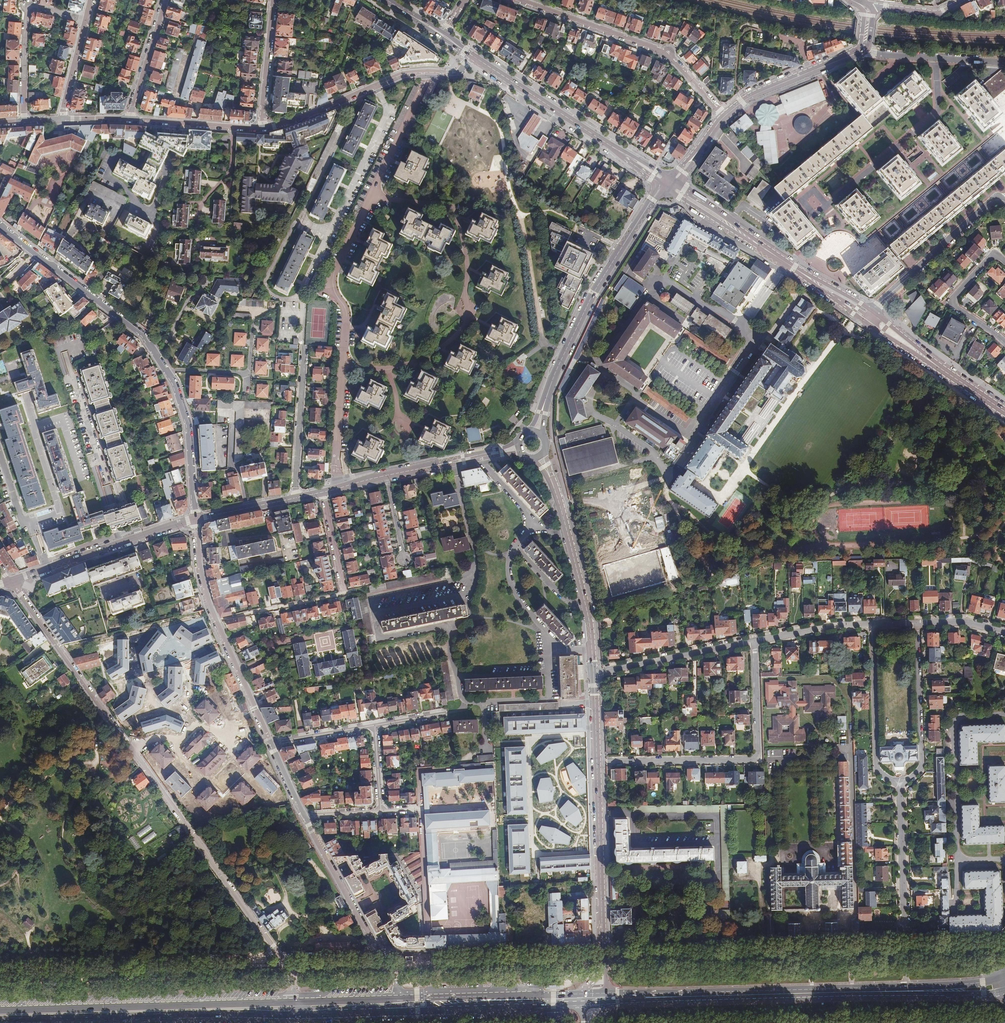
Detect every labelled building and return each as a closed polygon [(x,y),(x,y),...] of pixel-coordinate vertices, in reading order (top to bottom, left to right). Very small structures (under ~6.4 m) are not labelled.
[(99,9),(113,12),(116,0),(102,0),(99,9)] [(432,15),(438,5),(434,3),(435,1),(434,0),(430,0),(423,10),(432,15)] [(499,5),(487,0),(483,0),(480,8),(496,14),(499,5)] [(573,8),(576,0),(563,0),(561,5),(570,9),(571,7),(573,8)] [(589,0),(583,0),(582,1),(580,1),(578,4),(581,5),(578,12),(588,15),(593,1),(589,0)] [(982,9),(991,4),(990,0),(977,0),(982,9)] [(78,13),(82,11),(83,7),(84,4),(72,1),(71,1),(69,11),(78,13)] [(170,2),(166,17),(178,21),(182,11),(181,11),(182,6),(170,2)] [(979,12),(974,2),(972,3),(961,8),(966,18),(979,12)] [(15,13),(16,4),(5,3),(4,12),(15,13)] [(438,5),(432,15),(439,20),(444,19),(451,9),(446,6),(445,7),(439,3),(438,5)] [(518,11),(499,5),(496,14),(496,15),(499,16),(498,16),(504,18),(505,17),(506,17),(506,19),(511,21),(512,19),(514,20),(516,17),(518,11)] [(376,18),(377,16),(362,6),(354,18),(370,28),(370,27),(376,18)] [(152,18),(155,11),(145,8),(143,16),(152,18)] [(603,20),(607,11),(599,8),(596,18),(603,20)] [(615,14),(607,11),(603,20),(612,24),(615,14)] [(261,13),(251,12),(250,23),(250,28),(261,29),(262,22),(261,22),(261,18),(260,17),(261,13)] [(42,22),(43,15),(35,13),(32,15),(31,26),(38,28),(39,25),(40,25),(40,21),(42,22)] [(91,26),(90,32),(105,36),(109,21),(110,22),(111,18),(98,14),(95,27),(91,26)] [(278,24),(293,25),(294,15),(279,14),(278,24)] [(630,14),(624,32),(628,33),(629,30),(639,33),(643,23),(642,23),(644,18),(635,15),(635,16),(630,14)] [(54,25),(56,18),(43,15),(42,22),(43,22),(42,25),(51,28),(52,24),(54,25)] [(197,24),(211,27),(212,18),(200,15),(197,24)] [(625,18),(617,15),(614,23),(622,26),(625,18)] [(150,26),(152,18),(143,16),(141,23),(150,26)] [(370,27),(381,34),(387,24),(376,18),(370,27)] [(491,30),(495,24),(493,23),(485,19),(485,21),(486,22),(485,23),(488,25),(487,27),(491,30)] [(534,27),(543,31),(547,21),(542,19),(541,20),(537,19),(534,27)] [(66,32),(77,34),(78,30),(72,28),(74,23),(68,21),(66,30),(63,29),(62,31),(66,32)] [(140,24),(131,22),(129,30),(138,33),(140,24)] [(181,25),(170,22),(167,33),(178,37),(181,25)] [(12,34),(20,35),(21,24),(10,23),(9,34),(12,34)] [(558,38),(560,33),(558,32),(560,26),(550,23),(548,29),(546,28),(545,33),(551,35),(558,38)] [(567,25),(563,23),(560,33),(558,38),(562,40),(567,25)] [(211,27),(197,24),(196,29),(195,33),(197,33),(197,32),(199,33),(199,31),(203,32),(202,35),(202,36),(200,35),(198,40),(196,39),(194,48),(195,49),(181,98),(189,101),(190,96),(193,86),(198,71),(211,27)] [(292,36),(293,25),(278,24),(277,35),(292,36)] [(387,24),(381,34),(392,41),(398,32),(387,24)] [(480,28),(475,25),(468,35),(473,38),(475,37),(480,40),(486,31),(481,27),(480,28)] [(656,39),(660,40),(665,27),(660,25),(659,29),(651,26),(647,36),(656,39)] [(665,25),(665,27),(660,40),(666,42),(667,40),(673,42),(677,30),(665,25)] [(693,30),(687,25),(681,33),(684,35),(682,38),(685,40),(693,30)] [(577,36),(578,33),(579,32),(570,29),(566,42),(570,44),(571,42),(575,43),(576,39),(578,39),(579,39),(579,37),(579,36),(577,36)] [(392,41),(384,52),(385,53),(394,57),(398,59),(400,65),(405,65),(428,63),(438,63),(441,58),(398,30),(398,32),(392,41)] [(586,34),(587,31),(582,30),(581,34),(578,44),(582,46),(586,34)] [(693,30),(685,40),(683,43),(688,47),(692,41),(695,43),(699,37),(701,38),(704,34),(700,31),(698,34),(693,30)] [(68,47),(73,48),(77,34),(66,32),(63,43),(69,44),(68,47)] [(243,36),(242,49),(246,50),(256,51),(257,45),(258,45),(259,39),(253,38),(253,33),(248,32),(248,37),(243,36)] [(43,34),(41,34),(34,33),(33,45),(33,46),(34,47),(36,47),(37,46),(37,45),(44,46),(45,37),(43,37),(43,34)] [(318,33),(317,41),(334,43),(336,36),(328,35),(328,34),(318,33)] [(19,51),(20,35),(12,34),(11,39),(13,39),(13,41),(8,41),(8,45),(6,46),(6,51),(19,51)] [(490,46),(496,38),(490,34),(484,42),(490,46)] [(586,34),(582,46),(579,53),(585,55),(586,51),(591,53),(594,44),(592,43),(593,39),(594,37),(586,34)] [(135,37),(129,36),(126,46),(128,47),(127,50),(137,53),(138,48),(139,48),(141,42),(134,40),(135,37)] [(282,37),(277,37),(276,47),(288,48),(289,40),(282,39),(282,37)] [(89,38),(86,49),(97,52),(98,52),(101,41),(89,38)] [(160,42),(158,41),(157,46),(161,47),(165,49),(167,49),(170,40),(161,38),(160,42)] [(501,42),(496,38),(490,46),(496,50),(501,42)] [(824,49),(825,54),(834,51),(830,43),(831,42),(830,40),(822,44),(824,49)] [(830,43),(834,51),(847,45),(845,41),(841,41),(837,42),(836,40),(831,42),(830,43)] [(508,57),(509,58),(516,49),(505,41),(498,51),(506,56),(506,57),(507,58),(508,57)] [(532,50),(535,53),(540,44),(537,43),(532,50)] [(613,44),(611,49),(609,54),(609,55),(615,57),(613,61),(616,62),(621,47),(618,46),(613,44)] [(736,45),(724,44),(723,68),(734,69),(736,45)] [(71,55),(73,48),(68,47),(62,46),(59,58),(66,60),(68,54),(71,55)] [(177,47),(175,54),(172,65),(166,89),(173,91),(184,49),(177,47)] [(288,48),(276,47),(275,57),(280,58),(280,56),(287,57),(288,48)] [(631,51),(622,48),(618,61),(626,64),(631,51)] [(793,67),(799,65),(798,58),(747,48),(745,59),(746,59),(746,60),(752,61),(752,60),(782,66),(782,65),(793,67)] [(86,49),(83,58),(95,61),(97,52),(86,49)] [(516,49),(509,58),(510,59),(510,60),(511,61),(512,60),(519,65),(525,55),(516,49)] [(545,54),(538,49),(533,57),(537,60),(538,59),(540,61),(545,54)] [(687,65),(690,68),(692,66),(694,65),(693,63),(697,60),(693,56),(696,53),(692,49),(684,56),(689,63),(687,65)] [(814,59),(825,54),(824,49),(812,51),(814,59)] [(241,57),(241,62),(244,63),(255,64),(256,51),(246,50),(245,58),(241,57)] [(19,65),(19,51),(6,51),(6,55),(8,57),(7,59),(12,60),(12,61),(10,61),(10,65),(19,65)] [(155,51),(153,59),(163,62),(166,54),(155,51)] [(380,69),(374,54),(362,59),(369,74),(380,69)] [(640,54),(638,59),(637,62),(638,63),(641,64),(642,64),(647,66),(650,57),(640,54)] [(136,71),(140,58),(131,55),(127,68),(136,71)] [(396,67),(400,65),(398,59),(394,57),(391,59),(390,57),(388,58),(393,70),(397,68),(396,67)] [(694,65),(692,66),(700,74),(707,68),(704,65),(706,63),(701,58),(694,65)] [(163,62),(153,59),(151,66),(158,68),(161,69),(162,67),(165,67),(166,63),(163,62)] [(64,62),(54,60),(53,64),(50,63),(49,67),(52,68),(51,72),(61,75),(64,62)] [(292,62),(280,60),(279,72),(291,73),(292,62)] [(660,63),(655,61),(651,72),(655,74),(653,78),(660,82),(663,76),(667,68),(665,67),(665,66),(660,64),(660,63)] [(254,71),(255,64),(244,63),(244,70),(243,70),(242,76),(243,76),(242,81),(243,81),(250,82),(250,77),(255,77),(255,71),(254,71)] [(641,64),(638,63),(630,83),(634,85),(641,64)] [(19,76),(19,65),(10,65),(9,65),(9,76),(19,76)] [(538,67),(535,65),(531,71),(534,73),(533,74),(537,77),(536,77),(541,80),(546,72),(538,66),(538,67)] [(98,71),(99,67),(96,66),(95,69),(85,66),(83,76),(94,79),(96,71),(98,71)] [(158,68),(151,66),(150,70),(154,72),(153,75),(152,75),(150,80),(160,83),(163,75),(157,73),(158,68)] [(118,85),(131,89),(132,86),(127,84),(128,82),(129,82),(131,76),(129,76),(130,71),(124,69),(123,74),(121,73),(119,79),(120,80),(118,85)] [(350,84),(349,84),(352,90),(356,88),(353,82),(355,82),(354,80),(358,79),(355,70),(346,74),(350,84)] [(868,84),(856,70),(836,86),(861,116),(864,119),(883,103),(881,100),(872,89),(868,84)] [(955,70),(942,82),(947,88),(961,76),(955,70)] [(980,88),(991,102),(1002,92),(1004,90),(1004,74),(1002,70),(980,88)] [(211,75),(198,71),(193,86),(201,89),(202,83),(208,85),(211,75)] [(747,85),(757,82),(755,80),(756,72),(744,71),(743,80),(746,86),(747,85)] [(558,76),(552,73),(546,82),(556,88),(565,75),(560,72),(559,75),(558,76)] [(702,82),(705,85),(711,80),(711,73),(702,82)] [(930,92),(914,73),(881,100),(883,103),(892,113),(897,119),(909,109),(913,106),(917,103),(930,92)] [(341,74),(332,77),(333,80),(337,90),(339,93),(343,91),(341,88),(346,86),(341,74)] [(674,78),(668,74),(662,85),(665,87),(667,86),(668,85),(671,87),(676,90),(681,83),(674,78)] [(61,97),(66,78),(56,76),(54,87),(58,88),(55,96),(61,97)] [(288,92),(290,77),(276,76),(273,111),(286,112),(287,104),(305,106),(306,94),(288,92)] [(18,93),(19,81),(10,80),(9,92),(10,92),(18,93)] [(328,94),(337,90),(333,80),(325,84),(328,94)] [(733,94),(734,81),(722,80),(721,94),(733,94)] [(241,97),(253,98),(255,87),(251,87),(251,82),(250,82),(243,81),(242,86),(240,97),(241,97)] [(476,82),(468,81),(464,90),(470,93),(468,97),(472,99),(471,100),(475,102),(475,101),(479,102),(485,90),(475,84),(476,82)] [(561,92),(570,97),(573,91),(576,87),(568,82),(561,92)] [(766,145),(767,164),(778,164),(775,131),(773,131),(772,124),(774,124),(781,115),(780,114),(785,112),(786,115),(824,100),(817,82),(778,97),(781,104),(777,106),(777,105),(766,103),(759,111),(758,117),(763,122),(764,122),(765,131),(759,131),(760,145),(766,145)] [(975,82),(956,98),(966,110),(969,113),(971,116),(983,130),(987,128),(1002,115),(991,102),(980,88),(975,82)] [(189,101),(188,103),(194,105),(196,105),(201,89),(193,86),(190,96),(189,101)] [(76,88),(74,96),(85,99),(87,91),(85,90),(85,89),(80,87),(79,89),(76,88)] [(587,94),(576,87),(573,91),(575,93),(572,97),(581,103),(582,101),(587,94)] [(145,94),(144,99),(154,102),(156,93),(164,96),(165,92),(157,89),(156,93),(148,91),(147,95),(145,94)] [(589,90),(587,94),(582,101),(589,105),(588,106),(595,111),(600,102),(602,99),(589,90)] [(18,102),(18,93),(10,92),(10,100),(12,100),(13,102),(18,102)] [(201,107),(198,120),(222,122),(223,111),(226,99),(228,95),(226,94),(227,92),(224,92),(223,93),(219,92),(212,110),(207,110),(207,109),(207,110),(202,109),(203,108),(201,107)] [(38,93),(29,93),(29,100),(34,100),(34,102),(32,102),(32,106),(34,106),(34,110),(38,110),(38,111),(50,110),(49,100),(38,100),(38,93)] [(106,108),(125,109),(129,97),(123,96),(123,93),(113,93),(113,96),(101,96),(100,114),(106,114),(106,108)] [(316,106),(327,101),(326,93),(318,95),(316,106)] [(687,98),(680,93),(676,98),(680,100),(677,105),(685,111),(692,101),(691,100),(692,99),(691,97),(690,96),(689,96),(688,98),(687,97),(687,98)] [(74,96),(72,104),(75,105),(75,107),(80,108),(80,106),(82,107),(85,99),(74,96)] [(252,107),(252,106),(253,98),(241,97),(240,106),(252,107)] [(166,106),(164,117),(167,117),(170,117),(174,105),(176,101),(169,100),(163,98),(162,105),(166,106)] [(994,134),(993,133),(989,127),(1000,119),(1002,115),(983,130),(956,98),(957,104),(810,227),(816,233),(818,232),(824,240),(828,236),(830,234),(834,233),(838,232),(843,232),(848,234),(852,236),(855,239),(860,247),(929,188),(942,177),(969,155),(982,144),(994,134)] [(154,102),(144,99),(142,104),(144,105),(142,109),(151,112),(154,102)] [(377,107),(365,101),(360,112),(358,116),(349,136),(347,140),(341,151),(353,157),(358,146),(359,143),(360,142),(370,122),(371,120),(372,118),(377,107)] [(19,106),(13,106),(13,105),(10,105),(9,102),(1,103),(0,106),(0,107),(0,118),(19,117),(19,106)] [(600,102),(595,111),(601,115),(607,107),(600,102)] [(173,118),(175,118),(179,106),(174,105),(170,117),(173,118)] [(175,118),(185,118),(187,108),(180,107),(179,106),(175,118)] [(702,110),(698,107),(693,115),(701,121),(707,112),(703,110),(702,110)] [(185,118),(191,119),(193,109),(187,108),(185,118)] [(231,110),(229,122),(232,123),(244,124),(245,113),(245,111),(231,110)] [(236,134),(236,142),(259,144),(263,144),(263,148),(278,150),(279,143),(292,144),(294,150),(290,157),(289,156),(287,160),(285,159),(278,171),(281,172),(275,184),(277,185),(276,187),(274,186),(255,185),(256,178),(243,177),(240,213),(253,214),(254,199),(261,200),(261,202),(287,203),(292,205),(299,192),(291,188),(299,171),(298,171),(298,169),(308,174),(314,160),(309,158),(307,153),(309,151),(305,139),(311,137),(320,133),(325,135),(336,112),(335,110),(305,123),(288,128),(284,130),(275,132),(270,134),(269,136),(260,135),(236,134)] [(245,113),(244,124),(251,124),(256,119),(256,112),(252,112),(252,114),(245,113)] [(612,113),(607,120),(618,127),(623,121),(619,118),(621,116),(618,114),(617,115),(616,114),(616,115),(612,113)] [(522,131),(530,135),(536,124),(540,118),(533,114),(529,120),(522,131)] [(742,117),(750,126),(752,124),(744,115),(742,117)] [(623,121),(618,127),(618,129),(630,137),(630,136),(631,137),(634,133),(633,132),(638,125),(633,121),(626,116),(623,121)] [(864,119),(861,116),(822,149),(774,189),(778,194),(782,199),(785,202),(788,200),(796,193),(798,191),(804,186),(830,165),(834,162),(837,159),(857,143),(860,140),(872,129),(864,119)] [(687,125),(695,130),(695,131),(701,122),(692,117),(687,125)] [(742,117),(729,127),(738,136),(750,126),(742,117)] [(806,129),(806,119),(794,118),(794,129),(806,129)] [(644,121),(640,126),(634,137),(640,141),(639,143),(644,146),(651,136),(642,130),(646,123),(644,121)] [(938,122),(919,138),(929,150),(931,152),(933,154),(942,165),(961,149),(938,122)] [(676,136),(678,138),(686,143),(695,130),(687,125),(686,124),(680,135),(678,133),(676,136)] [(87,141),(94,126),(82,126),(77,137),(73,136),(46,142),(45,136),(43,136),(35,153),(32,161),(31,163),(37,166),(42,156),(71,148),(81,153),(83,149),(87,141)] [(109,134),(110,126),(94,126),(87,141),(91,142),(93,142),(97,134),(100,134),(100,136),(102,135),(102,137),(103,137),(104,139),(113,139),(114,138),(116,134),(109,134)] [(126,126),(110,126),(109,134),(116,134),(114,138),(125,139),(126,126)] [(146,133),(146,127),(126,126),(125,139),(129,139),(129,138),(143,138),(146,133)] [(36,136),(35,127),(23,128),(11,129),(11,130),(5,143),(9,144),(11,137),(27,137),(24,148),(28,150),(36,136)] [(45,127),(35,127),(36,136),(28,150),(25,155),(28,156),(30,152),(33,153),(39,141),(39,139),(38,137),(42,136),(43,136),(45,136),(45,127)] [(11,130),(0,130),(0,145),(3,145),(3,143),(5,143),(11,130)] [(212,132),(190,131),(189,137),(188,149),(210,150),(212,132)] [(541,149),(548,139),(545,137),(542,135),(538,141),(530,135),(522,131),(520,134),(521,134),(518,138),(517,138),(520,147),(530,154),(535,146),(538,147),(541,149)] [(655,136),(664,143),(667,139),(658,132),(655,136)] [(183,158),(188,149),(189,137),(162,134),(159,140),(146,133),(139,147),(154,155),(144,173),(131,167),(131,166),(120,160),(113,174),(135,186),(133,191),(149,199),(156,186),(152,184),(170,150),(183,158)] [(665,146),(663,149),(667,152),(672,155),(680,160),(687,149),(678,143),(676,147),(674,146),(673,147),(670,145),(671,142),(674,144),(678,138),(676,136),(673,134),(670,139),(665,146)] [(564,146),(552,139),(548,144),(554,148),(548,156),(543,153),(539,160),(551,167),(555,161),(564,146)] [(661,153),(663,149),(665,146),(657,140),(650,150),(659,156),(661,153)] [(136,149),(125,144),(124,153),(132,157),(136,149)] [(228,152),(228,144),(218,144),(218,149),(220,149),(220,151),(228,152)] [(753,181),(759,172),(765,164),(747,145),(741,151),(754,166),(747,177),(753,181)] [(571,163),(577,154),(566,147),(561,157),(571,163)] [(103,160),(108,150),(105,148),(100,159),(103,160)] [(727,156),(716,149),(700,171),(711,179),(706,185),(729,201),(736,190),(729,185),(714,174),(727,156)] [(1004,173),(1004,151),(988,165),(970,180),(950,196),(936,209),(924,218),(914,227),(899,239),(891,247),(892,249),(899,257),(901,260),(901,259),(908,254),(910,252),(923,241),(925,239),(927,238),(935,231),(936,230),(937,229),(938,228),(939,228),(945,222),(947,221),(949,219),(960,210),(962,208),(964,207),(972,200),(974,199),(975,198),(976,197),(976,196),(982,192),(983,190),(986,189),(997,179),(999,178),(1000,177),(1004,173)] [(428,161),(410,152),(405,164),(409,166),(408,168),(401,164),(400,166),(394,177),(407,184),(408,181),(419,187),(424,176),(425,174),(422,172),(428,161)] [(585,159),(577,154),(568,168),(576,173),(582,164),(585,159)] [(897,156),(878,172),(901,200),(920,184),(908,170),(906,167),(897,156)] [(27,171),(29,167),(29,166),(27,165),(26,166),(23,165),(25,162),(23,161),(19,168),(27,171)] [(12,180),(17,171),(0,163),(0,172),(8,175),(0,190),(0,203),(12,180)] [(597,185),(604,173),(609,166),(605,163),(601,170),(596,168),(589,179),(597,185)] [(593,171),(582,164),(576,173),(575,175),(586,182),(593,171)] [(346,171),(334,165),(329,177),(327,179),(317,201),(316,203),(310,215),(322,221),(328,209),(329,207),(330,205),(339,186),(340,183),(341,182),(346,171)] [(27,171),(43,176),(44,173),(29,167),(27,171)] [(185,182),(200,183),(200,179),(200,172),(185,171),(185,182)] [(611,187),(614,190),(619,182),(616,180),(617,179),(613,177),(612,178),(606,174),(599,185),(607,190),(611,184),(613,185),(611,187)] [(32,199),(36,191),(12,180),(0,203),(0,216),(2,218),(12,199),(13,200),(15,196),(13,195),(15,192),(32,199)] [(754,201),(760,206),(764,201),(762,200),(771,186),(763,180),(757,189),(755,188),(748,198),(754,201)] [(127,198),(93,181),(90,187),(124,204),(127,198)] [(200,183),(185,182),(184,193),(199,194),(200,183)] [(634,211),(639,202),(632,198),(633,197),(634,196),(622,189),(621,190),(619,193),(619,194),(615,200),(626,208),(627,207),(634,211)] [(857,191),(837,207),(846,217),(848,220),(851,224),(860,234),(879,218),(857,191)] [(214,211),(224,212),(225,201),(214,200),(214,211)] [(797,211),(788,200),(769,216),(777,225),(780,229),(782,231),(783,232),(797,249),(806,241),(816,233),(810,227),(802,216),(799,213),(797,211)] [(89,203),(87,207),(89,208),(87,212),(84,217),(103,226),(109,213),(100,208),(100,207),(97,205),(97,206),(89,203)] [(173,215),(187,216),(188,212),(188,205),(178,205),(177,209),(173,209),(173,215)] [(416,213),(408,209),(402,223),(406,225),(401,235),(414,241),(416,238),(429,245),(428,248),(440,254),(446,243),(449,245),(456,232),(445,227),(444,226),(442,225),(441,225),(438,232),(435,231),(436,228),(423,222),(422,224),(419,223),(422,216),(420,215),(418,214),(416,213)] [(223,223),(224,212),(214,211),(213,215),(213,222),(223,223)] [(722,240),(703,230),(694,225),(684,219),(682,223),(664,213),(659,222),(656,220),(649,232),(651,233),(640,249),(646,253),(632,273),(643,280),(659,256),(666,260),(670,254),(676,257),(689,235),(734,260),(739,251),(739,250),(731,245),(730,245),(728,246),(722,243),(722,240)] [(40,241),(44,234),(46,229),(25,214),(19,225),(40,241)] [(153,226),(130,214),(123,227),(146,239),(153,226)] [(186,231),(187,216),(173,215),(172,215),(172,224),(176,225),(175,230),(186,231)] [(479,224),(473,221),(472,222),(471,223),(471,225),(465,235),(478,242),(480,239),(491,244),(497,231),(493,228),(496,222),(481,215),(478,221),(480,222),(479,224)] [(571,231),(551,222),(549,227),(553,250),(560,253),(566,241),(571,231)] [(990,227),(990,240),(1002,239),(1001,227),(990,227)] [(362,281),(372,286),(373,284),(378,273),(375,271),(382,256),(385,258),(391,246),(380,240),(383,234),(373,229),(367,242),(371,244),(370,247),(369,250),(366,249),(359,264),(361,265),(360,267),(354,264),(353,266),(352,268),(347,278),(353,281),(354,279),(361,282),(362,281)] [(17,246),(6,238),(0,233),(0,243),(12,252),(15,249),(17,246)] [(305,235),(302,233),(295,246),(294,249),(282,272),(281,275),(274,289),(278,291),(278,292),(287,296),(294,282),(295,279),(296,277),(306,256),(308,253),(308,251),(315,238),(306,234),(305,235)] [(48,248),(53,238),(47,235),(42,245),(48,248)] [(111,241),(112,239),(107,236),(105,240),(103,244),(105,245),(107,242),(110,244),(111,241)] [(59,251),(63,243),(59,241),(59,240),(53,238),(48,248),(54,251),(55,249),(59,251)] [(59,251),(57,253),(61,257),(69,244),(64,240),(63,243),(59,251)] [(175,244),(174,252),(189,253),(190,249),(190,241),(181,240),(181,244),(175,244)] [(592,254),(566,241),(560,253),(553,267),(564,272),(580,280),(592,254)] [(86,275),(93,263),(93,262),(90,260),(91,258),(89,256),(88,257),(75,248),(76,247),(73,244),(72,246),(69,244),(61,257),(86,275)] [(964,255),(971,261),(972,262),(973,263),(983,252),(975,245),(964,255)] [(213,262),(214,248),(201,247),(200,258),(204,258),(211,258),(211,262),(213,262)] [(231,249),(218,248),(214,248),(213,262),(218,262),(218,259),(230,259),(231,249)] [(899,257),(892,249),(892,250),(891,251),(889,249),(854,277),(869,297),(886,284),(904,269),(897,259),(898,258),(899,257)] [(189,253),(174,252),(173,262),(176,262),(176,264),(188,264),(189,253)] [(964,255),(963,254),(956,262),(963,268),(971,261),(964,255)] [(93,262),(93,263),(98,267),(101,260),(96,257),(93,262)] [(772,269),(757,260),(756,261),(751,270),(739,262),(724,284),(722,283),(712,298),(734,313),(749,292),(758,279),(764,283),(772,269)] [(972,262),(971,261),(963,268),(965,270),(972,262)] [(51,272),(39,263),(37,266),(32,270),(44,280),(46,278),(51,272)] [(90,286),(100,268),(98,267),(93,263),(86,275),(84,281),(90,286)] [(490,275),(484,272),(482,275),(476,287),(489,293),(491,290),(501,295),(508,282),(504,280),(508,274),(492,265),(489,272),(491,273),(490,275)] [(987,273),(999,284),(1004,278),(1004,275),(998,268),(996,271),(992,268),(987,273)] [(19,283),(25,293),(28,291),(43,281),(44,280),(32,270),(19,283)] [(941,280),(949,287),(957,278),(949,271),(941,280)] [(45,293),(58,284),(62,281),(51,272),(46,278),(44,280),(43,281),(47,284),(41,288),(45,293)] [(314,288),(321,274),(316,272),(309,286),(314,288)] [(558,285),(573,292),(580,280),(564,272),(558,285)] [(119,299),(128,283),(127,283),(129,279),(120,274),(118,278),(108,273),(105,279),(114,284),(109,293),(119,299)] [(196,307),(196,308),(210,316),(217,304),(216,304),(219,299),(217,299),(222,290),(238,292),(238,282),(238,278),(223,277),(223,280),(220,280),(220,283),(216,282),(209,294),(208,293),(206,296),(201,293),(200,295),(202,297),(199,301),(193,298),(190,303),(196,307)] [(793,280),(787,277),(785,281),(793,286),(797,283),(793,280)] [(629,278),(614,299),(631,310),(645,289),(629,278)] [(941,280),(939,278),(929,289),(941,300),(948,292),(947,291),(946,290),(949,287),(941,280)] [(762,285),(764,283),(758,279),(749,292),(754,296),(762,285)] [(184,297),(187,285),(174,282),(170,293),(184,297)] [(45,293),(31,302),(47,326),(68,312),(74,306),(70,301),(72,300),(67,294),(61,285),(59,286),(58,284),(45,293)] [(573,292),(558,285),(556,290),(559,291),(557,293),(560,294),(558,299),(561,300),(559,305),(566,309),(571,297),(573,292)] [(975,286),(967,296),(975,302),(983,293),(975,286)] [(996,294),(1002,300),(1004,297),(1004,293),(1000,289),(996,294)] [(910,310),(906,312),(909,316),(911,315),(914,317),(913,320),(913,321),(913,322),(913,324),(914,325),(916,325),(925,310),(925,306),(924,304),(923,301),(921,298),(920,298),(921,299),(920,300),(916,292),(908,296),(914,306),(909,309),(910,310)] [(677,293),(670,303),(693,319),(692,321),(700,327),(702,324),(725,341),(733,330),(725,325),(710,314),(708,316),(700,311),(701,310),(677,293)] [(366,333),(362,342),(375,348),(377,345),(388,349),(394,336),(391,335),(398,320),(401,322),(407,309),(396,304),(399,299),(389,294),(382,307),(380,311),(384,314),(384,315),(382,313),(375,328),(377,329),(376,331),(368,328),(368,330),(366,332),(366,333)] [(90,302),(84,298),(74,306),(68,312),(74,319),(80,314),(79,312),(85,306),(90,302)] [(780,343),(780,344),(785,348),(813,307),(801,299),(773,338),(780,343)] [(989,301),(982,309),(990,315),(997,307),(989,301)] [(20,303),(11,309),(10,307),(0,314),(0,336),(7,331),(9,333),(22,324),(20,322),(29,316),(20,303)] [(615,372),(640,389),(648,377),(623,361),(650,322),(674,338),(681,327),(646,303),(604,365),(610,369),(609,370),(614,374),(615,372)] [(99,314),(94,310),(82,322),(87,326),(99,314)] [(992,318),(998,323),(1004,316),(999,311),(992,318)] [(250,315),(234,313),(230,320),(250,322),(250,315)] [(930,314),(925,322),(935,328),(939,319),(930,314)] [(498,327),(491,324),(490,327),(484,339),(498,345),(500,342),(511,347),(517,334),(513,332),(516,325),(501,318),(497,324),(499,325),(498,327)] [(957,344),(967,327),(951,318),(941,336),(957,344)] [(272,334),(273,321),(262,321),(261,333),(272,334)] [(685,330),(681,327),(674,338),(678,341),(682,335),(685,330)] [(192,346),(186,343),(177,360),(186,365),(195,348),(200,351),(204,344),(206,344),(210,335),(201,330),(192,346)] [(694,335),(685,330),(682,335),(725,364),(728,359),(694,335)] [(244,346),(245,334),(234,333),(234,345),(244,346)] [(126,348),(132,339),(127,336),(127,337),(124,335),(118,343),(121,345),(117,351),(121,354),(126,348)] [(976,339),(973,338),(967,347),(980,354),(984,347),(975,342),(976,339)] [(137,343),(132,339),(126,348),(133,354),(139,346),(136,345),(137,343)] [(267,353),(268,340),(258,339),(257,352),(267,353)] [(995,343),(992,340),(986,351),(995,358),(1000,353),(998,352),(1000,350),(994,345),(995,343)] [(177,360),(186,343),(185,342),(176,359),(177,360)] [(457,355),(451,352),(450,353),(449,355),(443,366),(456,373),(458,369),(469,374),(476,361),(473,359),(476,352),(461,344),(456,352),(458,353),(457,355)] [(785,348),(780,344),(777,348),(770,344),(762,355),(792,376),(795,378),(801,377),(804,372),(803,367),(800,365),(803,360),(785,348)] [(322,356),(332,357),(333,347),(327,347),(318,346),(318,350),(317,350),(316,355),(322,355),(322,356)] [(980,354),(967,347),(962,356),(966,358),(967,356),(977,360),(980,354)] [(49,398),(33,350),(21,354),(22,358),(23,361),(27,372),(29,379),(26,380),(15,383),(18,391),(19,396),(33,391),(35,398),(36,402),(35,402),(39,415),(61,407),(57,395),(49,398)] [(219,365),(219,355),(207,354),(207,365),(219,365)] [(244,366),(244,356),(232,355),(232,366),(244,366)] [(707,437),(685,469),(692,473),(690,476),(691,476),(687,482),(689,484),(693,478),(694,479),(696,476),(702,480),(724,449),(741,460),(749,448),(734,437),(762,398),(766,400),(771,395),(780,401),(784,397),(784,396),(784,395),(783,394),(782,394),(781,394),(780,394),(792,376),(762,355),(706,436),(707,437)] [(141,372),(143,371),(151,368),(147,359),(143,360),(142,356),(131,361),(132,365),(137,363),(141,372)] [(276,359),(275,364),(290,365),(291,357),(282,356),(282,360),(276,359)] [(266,375),(267,363),(256,362),(255,375),(266,375)] [(111,398),(100,364),(91,367),(91,366),(90,366),(89,367),(80,370),(90,404),(94,403),(97,414),(94,415),(102,439),(104,438),(108,449),(106,449),(116,483),(136,477),(125,443),(122,444),(119,433),(121,432),(114,409),(112,410),(108,398),(111,398)] [(293,368),(293,365),(290,365),(275,364),(275,371),(281,371),(281,373),(294,374),(295,368),(293,368)] [(143,371),(146,380),(157,376),(153,367),(151,368),(143,371)] [(322,370),(317,369),(314,369),(313,379),(321,379),(322,370)] [(437,379),(421,370),(415,381),(418,382),(417,385),(411,381),(410,383),(409,385),(403,396),(417,402),(418,399),(429,404),(436,390),(432,388),(437,379)] [(584,370),(573,385),(584,392),(585,390),(587,392),(590,387),(596,378),(584,370)] [(999,372),(992,378),(995,381),(1002,375),(999,372)] [(157,376),(146,380),(149,388),(159,384),(157,376)] [(190,398),(201,399),(202,377),(191,377),(190,398)] [(234,390),(235,378),(213,377),(213,389),(234,390)] [(648,377),(640,389),(644,392),(647,387),(652,380),(648,377)] [(386,388),(370,380),(367,386),(369,388),(368,390),(362,387),(361,389),(360,391),(355,401),(367,407),(369,404),(379,409),(386,396),(382,394),(386,388)] [(166,382),(159,384),(161,390),(153,393),(155,397),(156,397),(158,403),(173,398),(171,394),(168,395),(165,387),(168,385),(166,382)] [(584,392),(573,385),(572,387),(573,388),(571,391),(570,391),(567,395),(567,397),(569,397),(570,402),(569,403),(573,420),(589,416),(585,403),(583,403),(582,400),(584,399),(585,399),(586,399),(587,399),(588,398),(588,397),(587,396),(587,395),(586,395),(585,395),(583,393),(584,392)] [(268,398),(269,386),(257,386),(257,397),(268,398)] [(291,401),(292,386),(290,386),(286,386),(285,391),(280,391),(280,396),(283,396),(282,401),(291,401)] [(321,403),(328,404),(329,392),(322,391),(322,388),(313,387),(313,391),(314,391),(314,398),(318,399),(318,400),(322,400),(321,403)] [(647,387),(644,392),(685,421),(689,415),(647,387)] [(209,411),(210,399),(201,399),(190,398),(186,398),(187,403),(191,403),(191,401),(195,402),(195,410),(209,411)] [(244,401),(217,399),(217,408),(232,409),(236,412),(234,464),(242,459),(243,427),(244,420),(244,408),(244,401)] [(162,412),(172,408),(171,405),(170,406),(169,401),(159,404),(162,412)] [(273,402),(244,401),(244,408),(272,409),(272,406),(273,402)] [(17,405),(0,411),(0,413),(3,423),(5,429),(10,443),(6,444),(12,460),(13,463),(18,479),(19,482),(24,495),(25,499),(30,513),(30,514),(48,508),(47,507),(21,429),(25,428),(17,405)] [(173,411),(172,408),(162,412),(159,413),(161,419),(164,418),(165,419),(174,416),(172,411),(173,411)] [(320,422),(321,409),(311,408),(310,422),(320,422)] [(625,421),(622,425),(635,434),(638,430),(666,450),(664,454),(674,460),(685,445),(679,440),(677,443),(673,441),(677,436),(636,408),(626,422),(625,421)] [(271,421),(271,427),(285,427),(285,422),(284,422),(284,419),(285,419),(286,412),(279,411),(278,422),(271,421)] [(431,428),(424,425),(423,426),(422,428),(421,429),(417,439),(430,446),(431,443),(442,448),(449,435),(445,432),(448,426),(432,418),(429,425),(432,426),(431,428)] [(244,420),(243,427),(266,429),(266,424),(262,424),(262,422),(244,420)] [(174,431),(170,421),(157,425),(161,435),(174,431)] [(201,468),(202,468),(202,472),(216,471),(215,467),(216,467),(214,425),(199,425),(200,430),(199,430),(201,468)] [(565,434),(566,437),(602,427),(601,425),(596,426),(565,434)] [(271,427),(269,447),(276,447),(276,442),(280,442),(281,433),(285,433),(285,427),(271,427)] [(602,427),(566,437),(563,438),(566,450),(562,451),(569,476),(619,462),(612,437),(608,438),(604,427),(602,427)] [(479,428),(466,430),(469,444),(482,442),(479,428)] [(326,440),(326,430),(309,429),(309,438),(322,438),(321,440),(326,440)] [(69,497),(79,526),(81,533),(99,527),(99,525),(104,523),(105,526),(107,525),(104,515),(103,512),(90,516),(84,499),(86,499),(84,492),(78,494),(57,430),(42,435),(64,499),(69,497)] [(177,434),(166,438),(172,454),(183,450),(177,434)] [(383,442),(368,434),(364,441),(366,442),(364,445),(358,441),(357,443),(356,444),(356,445),(351,455),(364,462),(366,458),(376,464),(383,451),(380,449),(383,442)] [(322,454),(322,450),(310,450),(309,452),(308,458),(319,459),(320,454),(322,454)] [(286,464),(287,451),(278,451),(278,459),(281,460),(281,463),(286,464)] [(185,464),(184,454),(170,458),(171,461),(174,468),(185,464)] [(241,468),(243,481),(248,480),(248,478),(262,476),(262,477),(263,477),(260,464),(254,465),(254,464),(251,465),(251,466),(241,468)] [(507,465),(504,468),(507,472),(503,476),(537,512),(536,514),(540,518),(549,510),(544,504),(544,503),(525,483),(524,484),(519,478),(520,477),(513,470),(512,471),(507,465)] [(491,481),(480,469),(478,466),(463,470),(464,472),(462,473),(465,486),(491,481)] [(507,472),(504,468),(498,473),(502,477),(503,476),(507,472)] [(716,503),(689,484),(687,482),(691,476),(690,476),(692,473),(685,469),(680,475),(677,473),(667,489),(707,517),(716,503)] [(179,470),(165,474),(169,486),(183,482),(179,470)] [(320,480),(324,480),(324,478),(321,477),(321,471),(317,471),(309,470),(309,476),(315,477),(315,479),(320,479),(320,480)] [(237,481),(239,480),(237,473),(233,474),(233,471),(227,472),(229,482),(230,486),(227,486),(222,487),(223,496),(241,492),(239,484),(238,484),(237,481)] [(268,476),(268,496),(274,494),(274,495),(281,494),(279,480),(276,480),(276,478),(273,478),(272,473),(268,473),(268,476)] [(206,488),(199,488),(199,499),(211,498),(210,489),(213,488),(212,482),(206,483),(206,488)] [(414,488),(413,485),(404,487),(407,498),(416,496),(415,493),(417,492),(416,488),(414,488)] [(170,506),(174,504),(173,503),(175,502),(169,486),(163,488),(167,500),(160,503),(161,508),(156,510),(161,522),(174,518),(170,506)] [(382,502),(380,492),(369,495),(372,505),(382,502)] [(459,506),(457,494),(443,497),(442,493),(431,495),(434,507),(445,505),(446,509),(459,506)] [(333,499),(335,508),(346,506),(345,502),(347,502),(346,498),(344,498),(344,497),(333,499)] [(173,503),(174,504),(178,516),(183,514),(188,508),(187,500),(178,504),(177,501),(175,502),(173,503)] [(142,506),(137,507),(141,519),(148,517),(146,509),(147,509),(145,501),(141,502),(142,506)] [(5,502),(0,505),(0,509),(1,511),(0,511),(0,513),(3,512),(8,509),(5,502)] [(314,507),(313,503),(305,505),(306,515),(308,514),(309,519),(315,517),(315,513),(317,513),(316,507),(314,507)] [(137,507),(136,504),(109,514),(104,515),(107,525),(109,531),(114,529),(141,519),(137,507)] [(346,506),(335,508),(336,517),(347,515),(347,514),(349,514),(349,510),(347,510),(346,506)] [(372,508),(374,516),(384,513),(383,506),(372,508)] [(8,509),(3,512),(6,518),(0,520),(0,521),(3,527),(4,526),(14,521),(8,509)] [(293,531),(291,524),(288,509),(278,512),(282,533),(293,531)] [(404,513),(406,521),(417,518),(415,510),(404,513)] [(263,522),(261,511),(229,518),(232,529),(263,522)] [(276,525),(278,533),(278,534),(282,533),(278,512),(274,512),(274,517),(276,525)] [(384,513),(374,516),(375,523),(386,521),(384,513)] [(274,526),(276,525),(274,517),(271,517),(271,516),(266,517),(269,532),(275,531),(274,526)] [(222,547),(228,546),(225,530),(232,529),(229,518),(217,520),(218,527),(220,537),(221,540),(222,547)] [(351,518),(338,521),(339,526),(341,526),(341,529),(349,528),(349,524),(351,523),(351,518)] [(417,518),(406,521),(408,529),(418,527),(417,518)] [(218,527),(217,520),(206,523),(202,529),(203,544),(214,543),(213,528),(218,527)] [(322,532),(319,521),(307,524),(309,535),(322,532)] [(375,523),(377,531),(388,529),(386,521),(375,523)] [(293,531),(295,543),(302,541),(298,523),(291,524),(293,531)] [(17,528),(15,524),(6,529),(8,533),(17,528)] [(50,552),(83,540),(81,533),(79,526),(59,533),(58,529),(44,534),(50,552)] [(388,529),(377,531),(379,539),(389,536),(388,529)] [(418,540),(415,531),(407,533),(408,536),(406,536),(408,542),(418,540)] [(346,549),(352,548),(353,548),(352,541),(354,541),(353,532),(342,534),(344,543),(345,543),(346,549)] [(470,550),(467,537),(453,541),(453,537),(442,539),(444,551),(455,549),(456,553),(470,550)] [(187,550),(186,538),(177,538),(177,550),(187,550)] [(380,547),(391,544),(390,538),(379,540),(380,547)] [(236,547),(238,558),(238,559),(276,552),(274,540),(236,547)] [(315,554),(315,558),(326,555),(325,546),(323,546),(322,541),(315,543),(316,548),(314,548),(315,554)] [(424,554),(421,541),(411,544),(413,553),(416,552),(417,555),(424,554)] [(21,557),(29,553),(25,543),(24,542),(17,546),(19,550),(17,551),(21,557)] [(167,554),(163,542),(154,546),(158,558),(167,554)] [(527,553),(535,545),(532,542),(524,550),(527,553)] [(392,551),(391,544),(380,547),(382,553),(392,551)] [(13,561),(21,557),(17,551),(16,549),(15,547),(14,545),(7,549),(13,561)] [(232,560),(238,558),(236,547),(236,545),(229,546),(232,560)] [(537,547),(535,545),(527,553),(538,564),(541,560),(546,565),(543,569),(555,582),(563,575),(558,571),(559,570),(553,563),(552,564),(543,554),(544,553),(538,546),(537,547)] [(209,558),(209,565),(211,565),(219,563),(221,563),(220,547),(207,548),(208,558),(209,558)] [(19,572),(4,548),(0,551),(0,558),(10,571),(15,573),(16,573),(19,572)] [(346,549),(343,550),(345,559),(354,557),(352,548),(346,549)] [(152,557),(149,549),(140,552),(143,561),(152,557)] [(664,551),(600,569),(607,594),(671,576),(664,551)] [(142,569),(136,553),(120,558),(125,575),(142,569)] [(425,561),(436,560),(435,553),(424,554),(425,561)] [(326,555),(315,558),(321,582),(323,582),(331,580),(326,555)] [(36,556),(32,558),(25,560),(28,569),(39,565),(36,556)] [(384,569),(395,567),(393,556),(382,558),(384,569)] [(426,566),(424,557),(417,558),(418,562),(416,562),(417,568),(426,566)] [(111,580),(125,575),(120,558),(106,563),(111,580)] [(951,563),(951,558),(936,559),(937,570),(941,570),(941,571),(942,571),(942,569),(941,569),(941,563),(951,563)] [(308,559),(299,561),(301,568),(308,567),(310,566),(308,559)] [(907,576),(906,559),(899,560),(899,575),(888,576),(889,586),(904,586),(904,576),(907,576)] [(937,570),(936,559),(922,559),(922,562),(922,565),(934,565),(934,570),(937,570)] [(541,560),(538,564),(543,569),(546,565),(541,560)] [(874,567),(884,566),(884,560),(874,560),(874,563),(872,563),(872,564),(866,564),(866,570),(874,570),(874,567)] [(349,574),(359,572),(356,561),(346,563),(349,574)] [(69,570),(43,580),(49,594),(54,592),(55,594),(71,587),(71,586),(91,578),(88,569),(86,563),(73,568),(69,570)] [(88,569),(90,576),(91,578),(93,586),(111,580),(106,563),(88,569)] [(220,567),(219,563),(211,565),(212,568),(209,568),(210,570),(206,571),(209,581),(218,579),(221,578),(219,568),(220,567)] [(966,574),(969,575),(970,566),(960,565),(960,567),(956,566),(955,575),(965,576),(966,574)] [(398,578),(395,567),(384,569),(386,580),(398,578)] [(796,573),(791,574),(792,596),(800,596),(800,577),(799,577),(799,573),(802,573),(802,567),(796,568),(796,573)] [(189,576),(186,568),(170,573),(172,581),(189,576)] [(378,584),(369,586),(370,593),(441,578),(440,572),(412,577),(408,578),(405,579),(378,584)] [(245,591),(241,573),(228,576),(230,587),(232,594),(245,591)] [(368,574),(359,576),(360,584),(370,582),(368,575),(368,574)] [(737,575),(718,579),(720,587),(739,583),(737,575)] [(350,579),(351,585),(351,586),(360,584),(359,576),(350,579)] [(218,579),(209,581),(213,600),(222,596),(220,589),(218,579)] [(290,580),(292,586),(293,586),(295,595),(304,594),(302,584),(301,584),(297,585),(295,579),(290,580)] [(194,595),(190,580),(173,585),(177,600),(194,595)] [(333,589),(331,580),(323,582),(324,586),(325,591),(333,589)] [(268,587),(270,599),(282,596),(280,586),(275,587),(274,585),(268,587)] [(293,596),(291,586),(281,588),(283,598),(293,596)] [(220,589),(222,596),(232,594),(230,587),(220,589)] [(144,604),(140,590),(109,601),(113,615),(144,604)] [(248,604),(245,591),(232,594),(222,596),(213,600),(214,604),(217,611),(230,608),(229,603),(233,601),(243,598),(244,601),(238,602),(238,603),(233,605),(233,608),(238,607),(248,604)] [(923,603),(938,602),(937,594),(937,591),(923,591),(923,603)] [(258,604),(256,592),(247,594),(249,606),(258,604)] [(949,600),(952,600),(952,593),(937,594),(938,602),(940,602),(940,604),(939,604),(939,611),(949,611),(949,600)] [(969,611),(980,614),(984,599),(973,596),(971,601),(972,601),(969,611)] [(3,597),(0,598),(0,616),(12,619),(27,641),(31,639),(38,633),(27,618),(14,600),(3,597)] [(363,618),(359,601),(358,597),(346,599),(347,608),(352,607),(357,606),(358,609),(353,610),(352,610),(354,620),(363,618)] [(863,613),(863,597),(852,598),(852,603),(853,603),(853,612),(858,612),(858,613),(863,613)] [(984,599),(980,614),(985,615),(985,614),(990,615),(993,602),(990,601),(990,599),(988,598),(987,600),(984,599)] [(181,615),(193,612),(192,609),(194,608),(192,599),(182,602),(184,608),(185,611),(180,612),(181,615)] [(330,613),(341,610),(339,600),(332,601),(332,603),(328,604),(330,613)] [(363,618),(366,636),(373,635),(366,600),(359,601),(363,618)] [(874,600),(866,601),(866,613),(875,613),(874,600)] [(916,601),(913,601),(910,601),(910,605),(911,612),(918,611),(918,601),(916,601)] [(845,602),(835,603),(835,612),(846,612),(845,602)] [(330,613),(328,604),(321,606),(321,608),(323,613),(323,615),(330,614),(330,613)] [(539,616),(546,608),(543,605),(536,613),(539,616)] [(306,608),(306,609),(308,618),(314,617),(314,620),(319,619),(318,614),(317,608),(317,606),(314,606),(314,608),(309,609),(309,607),(306,608)] [(442,609),(444,620),(462,616),(462,618),(468,617),(466,606),(458,607),(458,606),(442,609)] [(804,606),(804,617),(813,617),(813,606),(804,606)] [(58,608),(43,618),(62,644),(81,640),(58,608)] [(217,611),(221,618),(233,615),(231,608),(230,608),(217,611)] [(548,610),(546,608),(539,616),(566,645),(574,638),(569,634),(570,633),(563,626),(554,617),(555,617),(549,610),(548,610)] [(786,608),(777,609),(777,619),(782,619),(782,618),(786,618),(786,608)] [(300,611),(302,621),(308,620),(308,618),(306,609),(300,611)] [(753,615),(759,614),(759,612),(759,609),(753,610),(743,610),(744,623),(750,623),(750,621),(753,621),(753,615)] [(441,621),(439,610),(388,620),(388,622),(382,623),(384,633),(441,621)] [(295,623),(302,621),(300,611),(293,612),(293,613),(295,622),(295,623)] [(295,622),(293,613),(280,615),(281,618),(282,624),(295,622)] [(766,614),(759,614),(760,628),(761,628),(766,628),(766,627),(775,626),(774,613),(768,614),(768,615),(766,615),(766,614)] [(245,616),(238,618),(227,620),(229,629),(247,625),(245,616)] [(266,617),(268,628),(276,626),(274,618),(272,618),(271,616),(266,617)] [(727,636),(730,636),(729,621),(719,622),(719,616),(713,616),(714,626),(715,635),(727,634),(727,636)] [(260,629),(268,628),(266,617),(260,619),(261,621),(259,621),(260,629)] [(276,619),(279,635),(279,636),(284,635),(282,624),(281,618),(276,619)] [(89,627),(90,635),(106,632),(105,624),(89,627)] [(667,633),(668,646),(675,646),(674,632),(675,632),(674,625),(667,626),(667,633)] [(181,626),(173,637),(191,650),(213,641),(207,628),(192,634),(181,626)] [(711,635),(715,635),(714,626),(710,627),(710,630),(705,631),(703,631),(701,631),(701,629),(699,629),(700,640),(711,639),(711,635)] [(358,655),(352,628),(345,630),(346,631),(342,631),(347,658),(348,658),(350,667),(354,666),(354,667),(362,665),(360,655),(358,655)] [(700,640),(699,629),(698,629),(698,631),(695,631),(694,631),(693,628),(687,629),(688,641),(700,640)] [(139,654),(142,673),(153,671),(151,657),(167,637),(158,630),(139,654)] [(47,640),(48,639),(41,631),(38,633),(31,639),(37,648),(47,640)] [(653,650),(658,650),(658,647),(668,646),(667,633),(661,634),(661,632),(651,633),(652,643),(653,650)] [(634,654),(637,654),(636,640),(635,633),(628,634),(630,653),(634,652),(634,654)] [(927,634),(928,646),(929,646),(938,646),(938,633),(927,634)] [(958,633),(948,633),(948,643),(958,643),(958,641),(964,641),(964,637),(958,637),(958,633)] [(970,634),(971,645),(971,648),(971,649),(981,652),(981,655),(988,657),(991,645),(984,643),(983,646),(980,645),(978,644),(979,641),(980,637),(970,634)] [(241,648),(242,651),(252,647),(250,644),(248,645),(244,635),(236,639),(240,648),(241,648)] [(850,639),(843,639),(843,648),(854,648),(854,649),(855,651),(858,650),(859,649),(859,648),(860,648),(860,638),(850,638),(850,639)] [(129,639),(117,640),(117,664),(106,671),(112,680),(129,671),(129,639)] [(836,641),(818,642),(818,653),(836,652),(836,641)] [(21,645),(29,654),(32,651),(25,642),(21,645)] [(305,646),(304,642),(293,644),(300,678),(307,676),(311,675),(308,665),(309,665),(309,662),(308,662),(308,661),(307,654),(306,654),(306,653),(307,652),(306,647),(305,647),(304,646),(305,646)] [(818,653),(818,642),(809,642),(810,653),(818,653)] [(252,647),(242,651),(246,661),(252,658),(252,657),(253,656),(251,653),(253,652),(254,655),(259,653),(255,645),(252,647)] [(938,646),(929,646),(929,659),(941,659),(940,650),(942,650),(942,646),(938,646)] [(761,673),(761,677),(782,677),(781,649),(771,649),(771,655),(773,655),(773,658),(772,658),(772,661),(774,661),(774,667),(772,668),(772,673),(761,673)] [(798,649),(786,649),(786,655),(788,655),(787,659),(798,659),(798,649)] [(609,659),(619,658),(619,650),(616,650),(609,651),(609,659)] [(195,660),(193,683),(204,685),(206,667),(221,661),(217,651),(195,660)] [(56,668),(44,652),(19,671),(30,686),(56,668)] [(98,653),(73,660),(81,670),(101,665),(98,653)] [(993,669),(1004,672),(1004,656),(997,653),(993,669)] [(578,660),(578,656),(567,657),(567,659),(559,659),(561,698),(569,698),(569,699),(579,699),(579,692),(579,688),(579,681),(579,679),(580,679),(584,679),(583,665),(579,665),(578,665),(578,660)] [(737,658),(737,656),(732,656),(732,658),(730,658),(731,659),(726,659),(727,672),(731,672),(731,674),(737,674),(737,671),(737,658)] [(346,670),(343,658),(340,658),(340,659),(338,660),(337,659),(333,660),(333,661),(331,661),(330,660),(325,661),(325,662),(324,663),(323,662),(318,663),(318,664),(316,664),(316,663),(313,664),(316,676),(346,670)] [(440,662),(440,664),(445,692),(446,701),(453,700),(446,661),(440,662)] [(943,662),(935,662),(935,664),(927,664),(927,673),(932,672),(932,674),(942,673),(942,666),(943,666),(943,662)] [(264,663),(250,669),(252,674),(256,672),(257,674),(261,673),(260,670),(266,668),(264,663)] [(720,663),(710,663),(710,671),(710,676),(720,676),(720,663)] [(168,688),(157,696),(166,708),(182,695),(182,667),(168,667),(168,688)] [(681,682),(680,669),(674,669),(674,670),(669,671),(669,676),(669,678),(669,685),(675,684),(675,682),(681,682)] [(651,675),(651,672),(643,672),(643,675),(640,675),(640,677),(636,677),(637,688),(641,688),(641,689),(652,689),(652,683),(651,675)] [(654,672),(651,672),(651,675),(652,683),(666,683),(666,679),(666,676),(666,675),(654,675),(654,672)] [(70,681),(64,673),(58,678),(63,685),(70,681)] [(231,673),(224,676),(232,693),(238,690),(231,673)] [(852,683),(852,686),(863,686),(863,674),(852,674),(852,675),(852,683)] [(852,683),(852,675),(841,675),(841,683),(852,683)] [(259,689),(261,692),(267,690),(261,677),(252,681),(256,690),(259,689)] [(533,682),(533,677),(522,678),(523,689),(538,688),(537,682),(533,682)] [(542,677),(533,677),(533,682),(537,682),(538,688),(538,689),(543,689),(542,677)] [(512,689),(512,678),(496,679),(497,690),(512,689)] [(512,689),(523,689),(522,678),(512,678),(512,689)] [(947,678),(932,679),(932,682),(932,681),(932,692),(943,692),(943,693),(950,693),(950,688),(944,688),(943,681),(947,681),(947,678)] [(486,690),(485,679),(466,680),(466,691),(486,690)] [(486,690),(497,690),(496,679),(485,679),(486,690)] [(637,691),(636,679),(624,679),(625,691),(637,691)] [(621,687),(620,680),(612,680),(613,688),(621,687)] [(797,702),(798,702),(798,695),(796,695),(796,681),(788,682),(788,688),(785,689),(786,697),(777,697),(777,700),(766,700),(766,708),(781,708),(781,710),(792,709),(792,707),(797,707),(797,702)] [(432,691),(430,683),(424,684),(424,689),(420,689),(421,691),(419,691),(420,695),(422,695),(422,700),(429,698),(429,702),(433,701),(432,691)] [(98,695),(104,704),(115,696),(108,684),(103,688),(105,691),(98,695)] [(818,718),(828,717),(828,714),(831,714),(831,707),(830,707),(829,698),(835,698),(835,687),(831,687),(831,685),(825,686),(825,687),(811,688),(811,686),(803,686),(803,703),(805,703),(805,712),(818,712),(818,718)] [(142,707),(146,689),(133,686),(129,700),(113,711),(122,722),(142,707)] [(260,706),(261,708),(272,708),(270,702),(272,701),(273,703),(276,701),(275,699),(279,697),(277,693),(276,693),(274,689),(265,693),(268,699),(263,701),(264,704),(260,706)] [(432,691),(433,701),(440,700),(439,693),(438,689),(432,691)] [(747,691),(729,692),(730,703),(739,703),(739,699),(739,697),(747,697),(747,691)] [(376,709),(374,693),(366,694),(366,699),(363,700),(365,708),(368,707),(368,710),(376,709)] [(852,694),(853,704),(857,704),(858,706),(859,707),(860,708),(861,709),(862,709),(862,710),(868,710),(868,697),(863,698),(862,697),(860,697),(860,693),(852,694)] [(929,696),(929,709),(936,709),(943,709),(942,696),(929,696)] [(404,704),(404,699),(403,697),(398,698),(398,700),(397,700),(400,713),(406,712),(404,704)] [(696,716),(697,699),(692,699),(692,697),(686,697),(686,702),(685,702),(685,703),(685,705),(685,706),(686,706),(686,707),(693,707),(693,713),(689,713),(689,716),(696,716)] [(220,714),(205,698),(196,709),(201,715),(198,717),(202,721),(205,718),(210,724),(220,714)] [(413,709),(411,698),(404,699),(404,704),(407,703),(408,710),(413,709)] [(382,700),(376,701),(378,714),(383,713),(384,714),(388,713),(386,704),(382,704),(382,700)] [(388,702),(389,712),(397,710),(395,701),(388,702)] [(247,710),(244,703),(238,705),(241,713),(247,710)] [(503,712),(558,709),(558,703),(499,705),(500,712),(503,712)] [(354,704),(339,706),(339,709),(341,718),(350,717),(350,719),(356,717),(354,704)] [(261,708),(268,724),(277,719),(275,715),(276,715),(273,707),(272,708),(261,708)] [(330,711),(330,709),(321,710),(323,722),(332,720),(330,711)] [(330,711),(332,720),(341,718),(339,709),(330,711)] [(587,732),(586,713),(502,717),(503,735),(532,734),(587,732)] [(166,715),(140,722),(144,734),(166,727),(180,732),(185,723),(166,715)] [(312,725),(311,717),(310,715),(302,716),(304,726),(312,725)] [(320,726),(318,715),(311,717),(312,725),(313,727),(320,726)] [(748,724),(748,715),(740,715),(734,715),(734,718),(734,729),(744,729),(744,725),(748,724)] [(768,731),(768,740),(772,740),(772,742),(772,744),(778,744),(778,742),(793,741),(793,743),(799,743),(799,741),(803,741),(802,738),(805,739),(804,729),(802,729),(802,730),(797,730),(797,717),(789,717),(789,715),(777,715),(777,717),(773,718),(773,731),(768,731)] [(928,727),(928,731),(938,731),(938,719),(938,715),(936,716),(930,716),(930,724),(928,724),(927,725),(927,727),(928,727)] [(837,730),(846,730),(845,716),(837,716),(837,730)] [(623,718),(604,718),(604,726),(614,725),(614,726),(616,726),(616,730),(621,730),(621,725),(626,725),(626,718),(623,718)] [(291,730),(290,720),(276,723),(277,732),(291,730)] [(479,732),(478,720),(472,720),(470,720),(467,720),(466,720),(453,721),(454,732),(473,730),(473,732),(479,732)] [(441,733),(451,732),(449,721),(440,723),(441,731),(441,733)] [(430,733),(441,731),(440,723),(431,724),(431,725),(429,725),(430,733)] [(961,725),(961,730),(959,730),(959,764),(977,764),(976,741),(983,741),(983,742),(1004,741),(1004,726),(1004,724),(961,725)] [(430,735),(430,733),(429,725),(421,726),(422,736),(430,735)] [(419,738),(418,728),(411,729),(411,733),(409,733),(410,739),(410,740),(419,738)] [(400,741),(410,739),(409,733),(408,730),(399,732),(400,738),(400,741)] [(695,749),(698,749),(698,731),(697,731),(695,730),(693,730),(692,731),(690,731),(690,735),(679,736),(679,741),(684,740),(684,750),(688,749),(688,751),(695,750),(695,749)] [(735,746),(734,730),(721,731),(721,737),(724,737),(725,746),(730,746),(735,746)] [(678,731),(668,731),(668,736),(664,736),(664,743),(674,742),(674,744),(679,744),(678,731)] [(938,731),(928,731),(929,742),(939,741),(938,731)] [(204,732),(203,732),(183,751),(183,752),(188,758),(195,752),(197,754),(208,744),(205,740),(208,737),(204,732)] [(392,739),(400,738),(399,732),(392,733),(392,734),(390,734),(390,733),(388,733),(388,735),(383,736),(384,745),(393,745),(392,739)] [(714,732),(701,732),(701,746),(714,746),(714,732)] [(357,746),(357,747),(366,746),(365,742),(364,741),(364,737),(363,736),(358,736),(359,739),(356,739),(357,746)] [(637,736),(631,736),(631,746),(642,746),(642,737),(637,737),(637,736)] [(349,748),(348,738),(348,737),(338,739),(338,742),(334,743),(335,753),(337,753),(337,750),(349,748)] [(357,746),(356,739),(356,737),(348,738),(349,748),(357,746)] [(645,744),(645,751),(645,752),(654,752),(654,742),(650,742),(650,739),(645,739),(645,744)] [(168,747),(163,742),(151,754),(166,769),(178,758),(172,752),(172,749),(168,747)] [(307,751),(317,749),(316,743),(297,746),(298,751),(300,754),(305,752),(307,751)] [(322,756),(335,753),(334,743),(320,745),(322,756)] [(395,744),(393,745),(384,745),(385,754),(396,753),(395,744)] [(546,748),(536,760),(541,766),(554,760),(555,760),(556,759),(558,758),(567,748),(565,744),(548,746),(547,747),(546,748)] [(894,746),(880,747),(880,762),(893,761),(895,764),(895,766),(903,766),(903,764),(905,761),(917,761),(917,746),(903,746),(900,744),(896,744),(894,746)] [(218,745),(196,767),(205,776),(227,755),(218,745)] [(261,758),(250,746),(237,759),(248,771),(261,758)] [(280,751),(285,761),(295,756),(293,753),(296,752),(293,747),(281,749),(280,751)] [(525,747),(505,748),(506,760),(506,781),(507,802),(507,811),(508,816),(528,815),(525,747)] [(305,752),(300,754),(302,759),(290,764),(294,772),(313,763),(307,751),(305,752)] [(944,752),(936,753),(936,773),(944,772),(944,752)] [(484,763),(494,762),(494,761),(494,755),(477,756),(477,763),(484,763)] [(867,755),(858,756),(859,789),(868,788),(867,755)] [(399,768),(399,756),(387,757),(388,764),(389,764),(389,767),(394,767),(394,768),(399,768)] [(494,780),(494,762),(484,763),(485,769),(422,774),(423,786),(428,785),(435,785),(435,787),(460,785),(460,783),(494,780)] [(573,763),(566,767),(572,784),(581,795),(585,793),(585,777),(585,776),(573,763)] [(853,908),(851,851),(851,842),(850,842),(847,763),(839,763),(841,844),(838,845),(838,866),(841,866),(842,875),(823,875),(823,866),(817,866),(817,858),(816,857),(815,856),(812,855),(810,855),(809,855),(807,856),(806,857),(806,859),(806,867),(800,867),(800,876),(781,877),(781,867),(779,867),(779,865),(772,865),(772,867),(770,868),(772,910),(781,910),(781,887),(806,887),(806,908),(805,908),(804,910),(805,912),(807,911),(807,909),(817,909),(817,911),(818,911),(820,911),(820,909),(819,908),(818,886),(842,885),(843,908),(853,908)] [(988,766),(989,802),(1004,802),(1004,768),(1004,765),(988,766)] [(280,786),(264,770),(254,779),(271,795),(280,786)] [(371,777),(370,770),(361,771),(362,778),(371,777)] [(627,781),(626,770),(615,770),(615,781),(627,781)] [(687,771),(686,771),(686,775),(686,780),(693,780),(693,782),(699,782),(699,770),(687,770),(687,771)] [(726,773),(724,773),(724,784),(724,786),(735,785),(734,784),(737,784),(736,779),(743,779),(743,778),(743,774),(738,775),(738,772),(736,772),(736,770),(726,771),(726,773)] [(140,788),(149,782),(142,772),(138,775),(139,776),(134,780),(140,788)] [(175,772),(165,781),(182,798),(191,788),(175,772)] [(646,774),(646,772),(640,772),(640,773),(635,773),(635,784),(646,783),(646,774)] [(764,785),(763,772),(758,773),(758,772),(753,772),(753,773),(748,773),(748,778),(748,784),(748,785),(764,785)] [(937,784),(944,783),(944,772),(936,773),(937,784)] [(399,779),(399,773),(393,774),(393,779),(389,780),(389,785),(390,785),(390,789),(399,788),(399,783),(399,779)] [(724,773),(714,774),(715,784),(724,784),(724,773)] [(646,774),(646,783),(659,783),(658,774),(646,774)] [(679,774),(665,774),(665,781),(671,780),(671,783),(679,783),(679,774)] [(714,774),(705,774),(705,784),(715,784),(714,774)] [(314,784),(310,775),(300,779),(304,789),(314,784)] [(550,779),(541,780),(538,791),(538,792),(538,793),(540,805),(553,803),(554,792),(553,788),(552,788),(552,786),(550,779)] [(255,794),(242,781),(231,792),(244,805),(255,794)] [(937,784),(937,801),(945,801),(944,783),(937,784)] [(355,792),(356,805),(370,804),(373,802),(372,785),(359,786),(359,789),(361,789),(361,793),(358,793),(357,791),(355,792)] [(216,802),(217,800),(221,797),(210,786),(197,799),(207,810),(216,802)] [(318,790),(314,792),(314,794),(311,794),(311,796),(306,796),(302,798),(305,805),(311,804),(311,801),(316,800),(317,804),(321,804),(321,797),(321,790),(318,790)] [(399,800),(399,791),(389,791),(390,801),(399,800)] [(344,803),(343,792),(334,793),(335,804),(344,803)] [(407,794),(401,794),(401,798),(407,798),(408,802),(412,802),(412,800),(415,799),(415,794),(412,794),(411,792),(407,793),(407,794)] [(354,802),(353,793),(345,793),(346,804),(351,803),(351,802),(354,802)] [(221,821),(239,803),(231,795),(213,813),(221,821)] [(321,797),(321,804),(322,807),(331,806),(331,796),(321,797)] [(732,800),(724,800),(724,802),(724,806),(726,806),(744,805),(744,800),(735,800),(735,797),(734,796),(732,796),(732,797),(732,800)] [(925,820),(925,824),(931,823),(932,823),(932,820),(934,820),(934,813),(938,813),(939,813),(939,823),(946,823),(945,801),(937,801),(937,806),(931,807),(931,811),(924,812),(924,820),(925,820)] [(568,802),(559,811),(564,821),(565,821),(566,821),(567,822),(576,828),(582,822),(579,811),(577,810),(576,809),(574,808),(568,802)] [(868,847),(867,804),(855,804),(857,848),(858,848),(868,847)] [(978,805),(962,805),(962,839),(965,839),(965,844),(1004,843),(1004,826),(984,826),(984,827),(978,827),(978,805)] [(430,814),(424,814),(426,834),(437,833),(437,829),(490,826),(490,810),(430,814)] [(416,818),(409,819),(409,828),(416,827),(416,824),(418,824),(418,822),(416,822),(416,818)] [(387,820),(387,830),(387,835),(393,834),(393,836),(398,836),(397,819),(387,820)] [(400,833),(409,832),(409,828),(409,819),(401,819),(402,827),(400,827),(400,833)] [(628,820),(615,820),(616,863),(713,860),(713,849),(629,850),(628,820)] [(352,832),(351,822),(348,822),(348,821),(341,821),(342,832),(352,832)] [(377,821),(369,822),(370,831),(377,830),(377,821)] [(362,831),(361,831),(361,836),(365,836),(365,838),(366,838),(370,838),(370,831),(369,822),(362,822),(362,831)] [(337,833),(336,823),(325,823),(326,834),(337,833)] [(937,832),(946,832),(946,823),(939,823),(937,823),(937,831),(937,832)] [(180,834),(184,831),(180,825),(176,828),(180,834)] [(529,825),(508,826),(508,841),(509,857),(509,875),(520,874),(530,873),(529,848),(529,825)] [(556,831),(542,829),(540,834),(552,846),(553,846),(555,846),(570,847),(572,840),(558,832),(557,832),(556,831)] [(497,880),(497,869),(497,868),(492,868),(450,871),(450,869),(440,870),(437,833),(426,834),(429,884),(441,883),(497,880)] [(334,857),(354,856),(353,837),(337,838),(326,844),(334,857)] [(946,846),(946,839),(936,839),(936,844),(934,844),(934,857),(936,857),(937,863),(942,862),(942,857),(944,857),(944,850),(942,850),(942,844),(943,844),(943,846),(946,846)] [(887,849),(876,849),(876,860),(887,860),(887,849)] [(420,880),(419,853),(410,853),(388,854),(388,860),(391,865),(397,862),(419,902),(422,902),(420,880)] [(388,854),(379,855),(379,859),(376,861),(365,868),(360,859),(359,856),(354,856),(334,857),(338,866),(346,862),(352,873),(345,878),(355,897),(357,896),(359,899),(365,895),(364,893),(366,892),(358,878),(357,879),(356,877),(366,872),(369,878),(388,868),(390,872),(391,876),(393,879),(395,880),(400,891),(402,895),(402,896),(405,898),(408,904),(389,914),(392,920),(383,926),(382,924),(383,923),(375,909),(373,911),(371,908),(364,913),(376,935),(381,932),(381,931),(385,929),(393,944),(400,949),(421,948),(421,936),(405,937),(402,935),(395,923),(414,913),(410,907),(419,902),(397,862),(391,865),(388,860),(388,854)] [(590,858),(540,859),(540,874),(591,872),(590,858)] [(747,860),(736,861),(736,873),(747,873),(747,860)] [(887,866),(876,867),(877,882),(888,882),(887,866)] [(942,890),(948,890),(947,867),(938,867),(938,871),(943,871),(943,874),(942,874),(942,878),(940,878),(941,890),(942,890)] [(949,926),(949,933),(1001,932),(1001,920),(1002,920),(1001,884),(1000,884),(1000,872),(994,871),(968,871),(968,872),(963,872),(964,889),(985,889),(985,895),(984,895),(984,911),(985,911),(985,916),(982,916),(982,915),(955,916),(955,917),(949,917),(949,926)] [(441,883),(429,884),(429,894),(433,893),(434,919),(443,918),(441,883)] [(868,892),(866,892),(867,908),(870,908),(877,908),(876,892),(868,892)] [(552,945),(558,945),(557,922),(561,922),(561,915),(561,908),(562,908),(562,901),(560,901),(560,893),(552,893),(552,907),(548,907),(548,927),(547,928),(546,929),(546,930),(546,931),(547,932),(548,933),(551,933),(552,945)] [(342,910),(347,907),(340,896),(336,898),(335,900),(339,909),(342,910)] [(927,897),(917,897),(917,906),(927,906),(927,897)] [(587,899),(576,900),(577,920),(579,920),(588,920),(587,899)] [(253,911),(268,932),(273,928),(274,929),(284,922),(284,920),(289,916),(285,909),(279,913),(277,910),(272,913),(271,913),(269,914),(269,915),(268,916),(266,915),(264,912),(262,911),(261,912),(258,907),(253,911)] [(718,918),(730,918),(729,910),(718,910),(718,907),(711,907),(711,915),(718,915),(718,918)] [(859,916),(859,921),(871,920),(870,908),(867,908),(858,908),(859,916)] [(611,912),(611,925),(631,924),(630,910),(621,910),(621,911),(611,912)] [(940,926),(949,926),(949,917),(949,912),(943,912),(942,912),(942,916),(939,917),(940,926)] [(505,914),(498,914),(499,927),(499,933),(499,946),(499,947),(503,946),(506,946),(505,927),(508,927),(508,924),(505,924),(505,914)] [(353,923),(349,917),(345,919),(344,917),(340,919),(341,921),(336,923),(340,930),(345,927),(345,929),(349,927),(348,925),(353,923)] [(34,923),(28,918),(22,923),(28,929),(34,923)] [(589,930),(588,920),(579,920),(579,931),(589,930)] [(558,945),(575,944),(574,931),(569,931),(569,935),(564,935),(564,929),(568,929),(568,926),(566,926),(566,924),(563,924),(563,922),(561,922),(557,922),(558,945)] [(789,937),(800,937),(800,923),(789,924),(789,937)] [(431,937),(431,948),(442,948),(447,947),(447,936),(442,936),(442,931),(440,930),(439,930),(438,930),(436,931),(436,936),(431,937)] [(574,931),(575,944),(589,944),(589,930),(579,931),(574,931)] [(447,936),(447,947),(499,946),(499,933),(488,933),(488,935),(447,936)]
